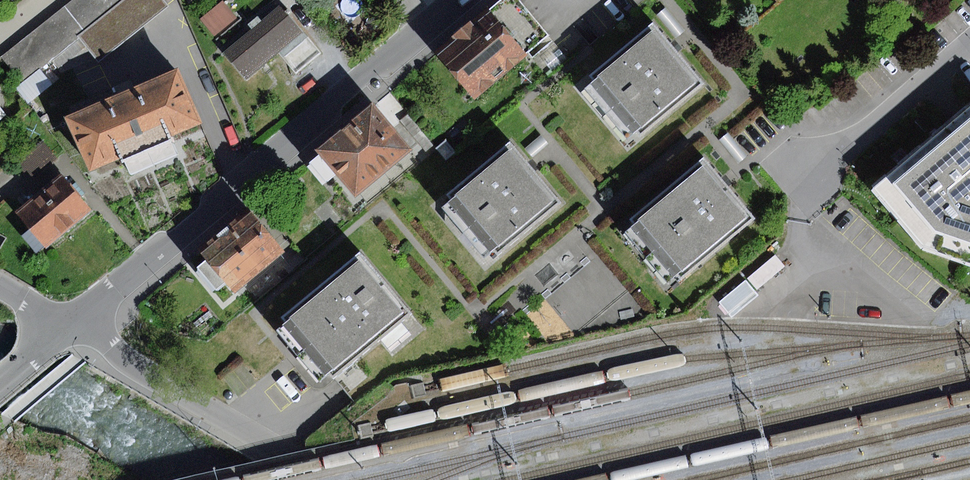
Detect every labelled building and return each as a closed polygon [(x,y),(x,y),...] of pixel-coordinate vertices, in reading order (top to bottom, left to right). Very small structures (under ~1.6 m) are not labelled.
[(124,0),(72,0),(2,57),(23,82),(80,35),(124,0)] [(80,35),(100,60),(169,5),(165,0),(124,0),(80,35)] [(201,17),(215,36),(238,18),(224,0),(223,0),(201,17)] [(490,8),(526,53),(549,35),(520,0),(501,0),(490,8)] [(280,3),(221,53),(245,81),(279,51),(297,72),(321,52),(280,3)] [(490,8),(437,53),(476,99),(528,54),(526,53),(490,8)] [(591,75),(642,137),(705,85),(675,48),(654,23),(591,75)] [(560,50),(545,62),(553,71),(567,59),(560,50)] [(180,68),(67,117),(91,173),(125,159),(132,174),(179,154),(171,137),(204,123),(180,68)] [(23,82),(17,88),(29,103),(52,85),(40,69),(23,82)] [(373,103),(318,151),(321,155),(337,174),(357,196),(413,149),(373,103)] [(874,189),(922,249),(969,265),(969,106),(874,189)] [(542,135),(526,149),(534,158),(550,144),(542,135)] [(42,140),(16,162),(31,180),(57,158),(42,140)] [(446,140),(436,148),(446,161),(456,152),(446,140)] [(450,195),(500,254),(562,202),(533,168),(512,143),(450,195)] [(337,174),(321,155),(311,163),(327,182),(337,174)] [(706,158),(632,219),(684,281),(758,219),(726,182),(706,158)] [(17,213),(48,248),(92,210),(61,175),(17,213)] [(237,292),(285,251),(249,208),(201,250),(209,259),(228,282),(237,292)] [(285,318),(334,377),(412,313),(363,254),(285,318)] [(228,282),(209,259),(199,267),(218,290),(228,282)]
